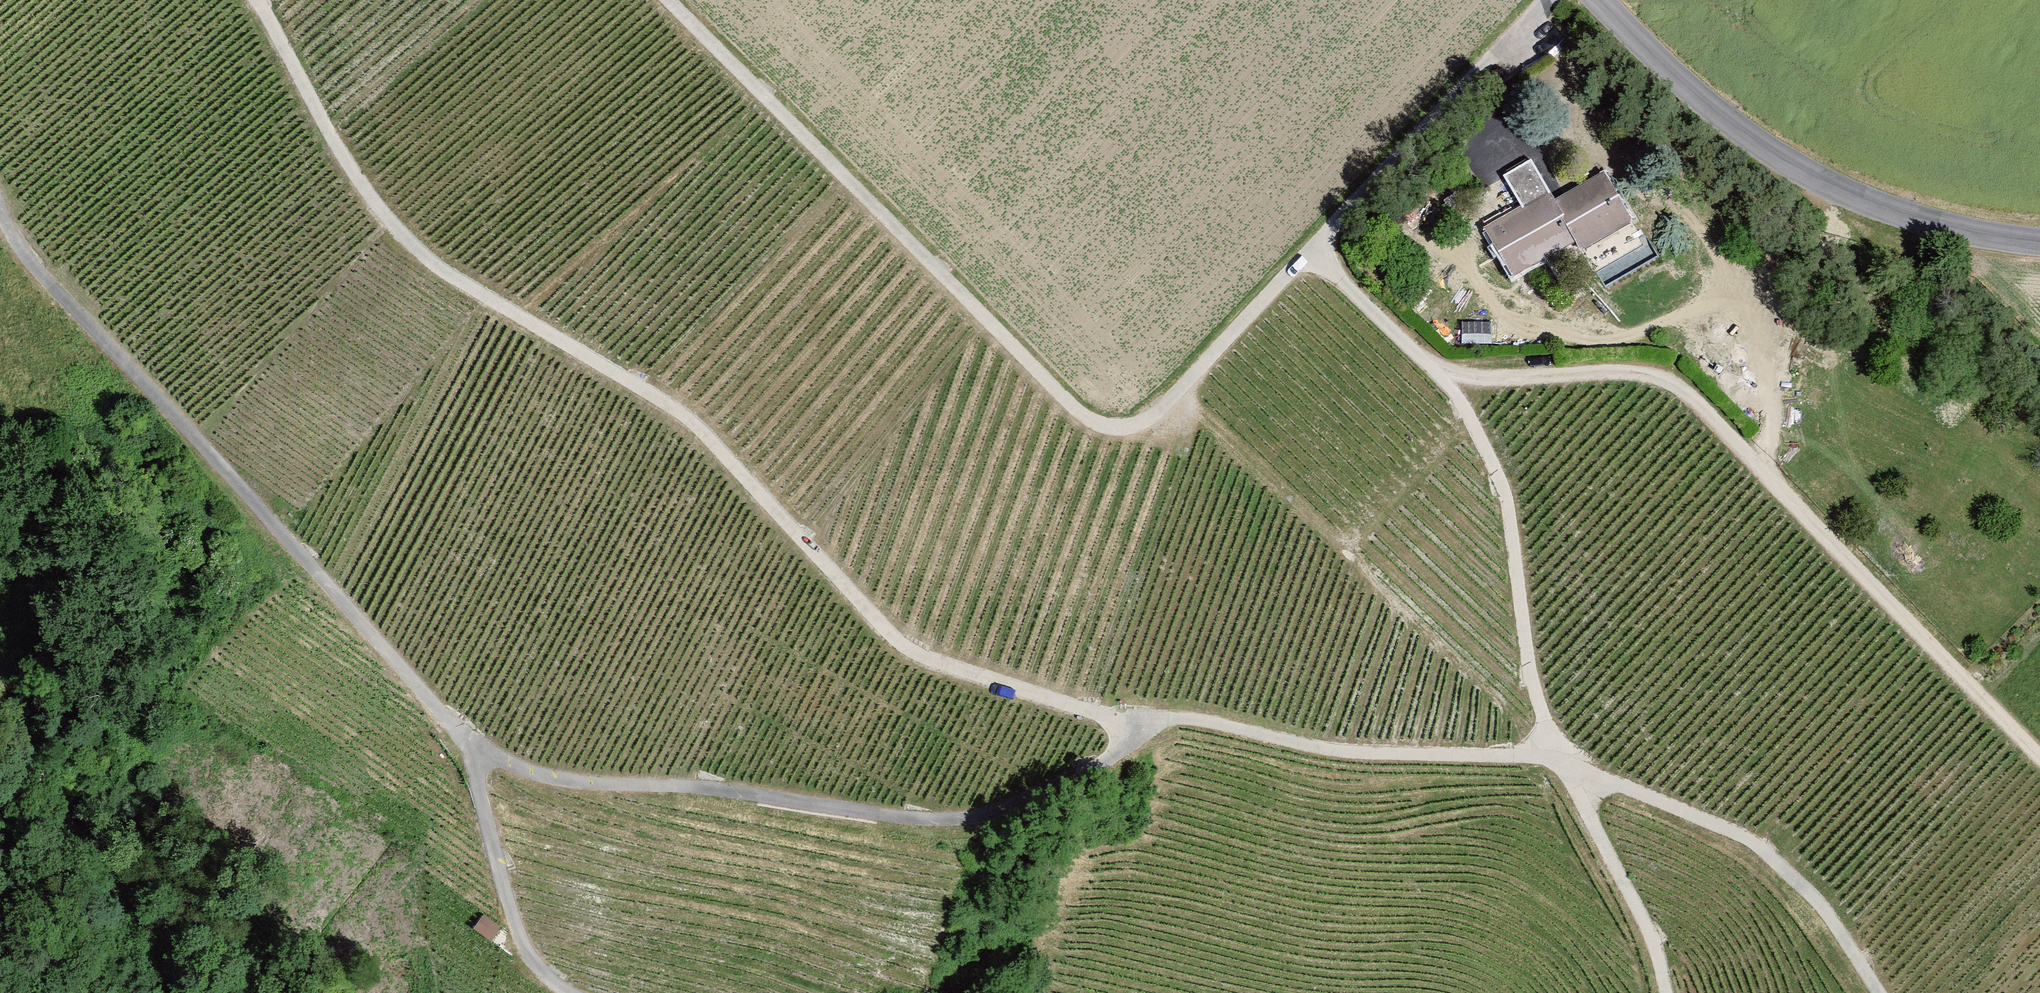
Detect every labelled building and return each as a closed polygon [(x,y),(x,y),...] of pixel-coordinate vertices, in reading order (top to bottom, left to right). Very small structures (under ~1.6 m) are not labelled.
[(1555,197),(1532,156),(1499,174),(1518,207),(1482,227),(1508,274),(1570,240),(1575,250),(1624,223),(1597,174),(1555,197)]
